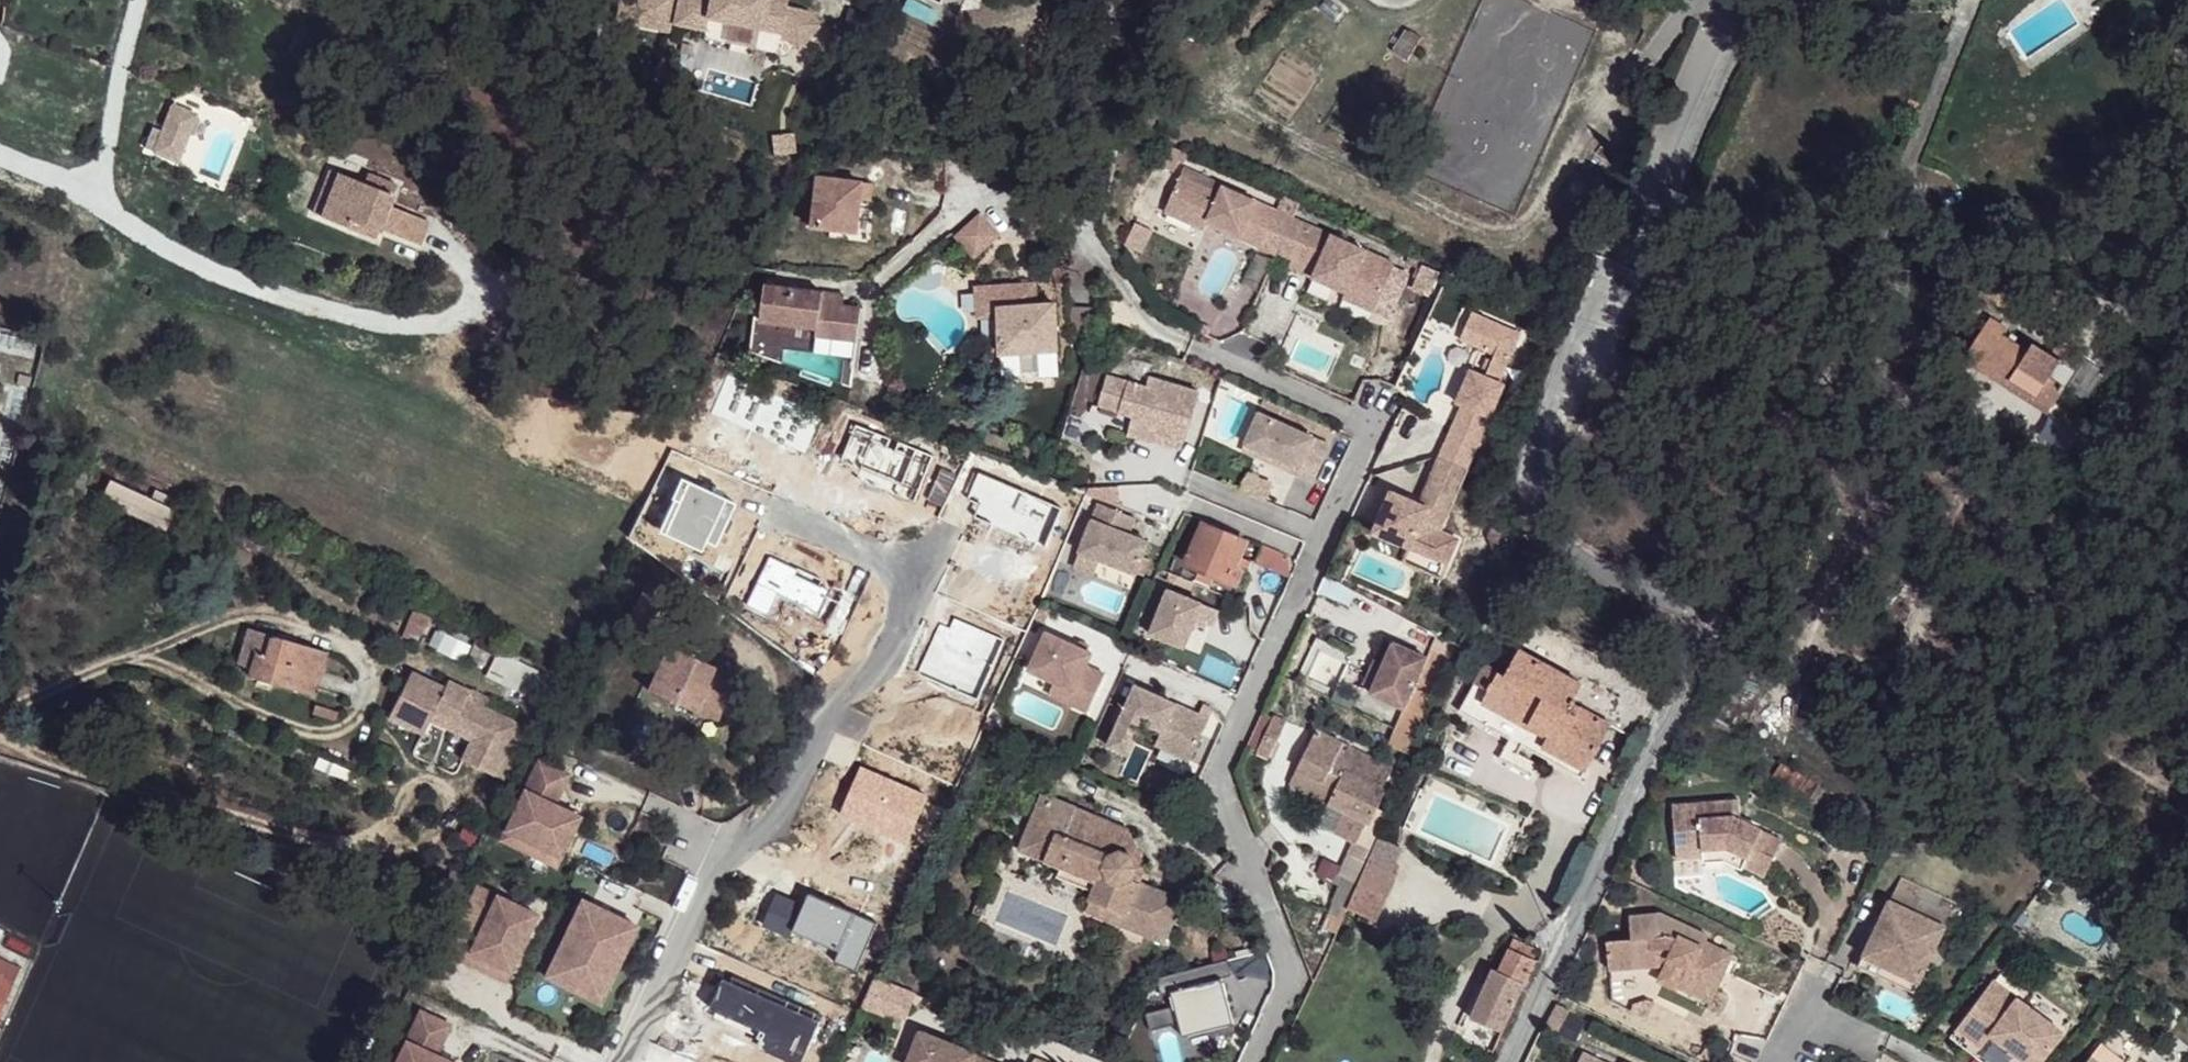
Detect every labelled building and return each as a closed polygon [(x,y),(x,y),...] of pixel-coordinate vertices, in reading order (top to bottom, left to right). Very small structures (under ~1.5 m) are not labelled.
[(1408,28),(1393,52),(1407,61),(1422,37),(1408,28)] [(195,114),(171,104),(151,148),(176,158),(195,114)] [(1178,172),(1174,181),(1212,200),(1217,190),(1178,172)] [(1212,200),(1174,181),(1158,216),(1197,234),(1201,225),(1204,217),(1213,221),(1209,230),(1269,257),(1270,254),(1285,221),(1217,190),(1212,200)] [(345,224),(353,228),(374,186),(366,182),(345,224)] [(374,186),(353,228),(378,240),(382,233),(409,246),(410,244),(449,262),(460,240),(421,221),(431,201),(402,188),(398,197),(374,186)] [(803,238),(846,244),(850,216),(861,217),(863,199),(807,193),(803,238)] [(1197,234),(1158,216),(1154,224),(1193,241),(1197,234)] [(1204,217),(1201,225),(1209,230),(1213,221),(1204,217)] [(1270,254),(1285,261),(1299,228),(1285,221),(1270,254)] [(967,227),(942,250),(961,269),(985,247),(967,227)] [(1385,266),(1299,228),(1285,261),(1309,272),(1307,280),(1323,287),(1326,279),(1339,285),(1335,293),(1367,307),(1373,295),(1382,273),(1385,266)] [(382,233),(378,240),(405,254),(409,246),(382,233)] [(1429,277),(1410,269),(1400,291),(1418,300),(1429,277)] [(1388,302),(1397,280),(1382,273),(1373,295),(1388,302)] [(1323,287),(1335,293),(1339,285),(1326,279),(1323,287)] [(1032,282),(971,287),(973,319),(995,317),(998,354),(1055,351),(1052,304),(1034,305),(1032,282)] [(827,296),(760,288),(756,324),(749,323),(745,355),(796,373),(794,379),(826,389),(827,384),(846,391),(856,311),(839,309),(826,307),(827,296)] [(1367,307),(1335,293),(1333,300),(1364,315),(1367,307)] [(840,298),(827,296),(826,307),(839,309),(840,298)] [(1070,336),(1087,339),(1093,307),(1075,304),(1070,336)] [(1392,487),(1365,544),(1440,579),(1458,535),(1442,528),(1448,513),(1447,514),(1505,386),(1499,383),(1520,336),(1472,314),(1461,338),(1490,352),(1481,372),(1471,367),(1456,401),(1462,404),(1419,500),(1420,500),(1418,505),(1404,499),(1407,494),(1392,487)] [(1984,321),(1955,366),(1987,386),(1992,378),(2044,411),(2058,391),(2051,387),(2062,373),(2068,375),(2078,358),(2054,341),(2041,359),(2026,348),(2020,355),(1995,340),(2000,332),(1984,321)] [(1128,433),(1179,449),(1197,394),(1158,381),(1152,378),(1148,389),(1108,378),(1098,405),(1132,417),(1128,433)] [(1992,378),(1987,386),(2039,420),(2044,411),(1992,378)] [(1282,409),(1278,418),(1296,425),(1300,417),(1282,409)] [(1327,448),(1255,416),(1241,447),(1296,471),(1293,478),(1310,485),(1327,448)] [(1300,417),(1296,425),(1338,444),(1342,436),(1300,417)] [(1296,471),(1241,447),(1239,453),(1293,478),(1296,471)] [(1269,483),(1248,474),(1240,492),(1261,501),(1269,483)] [(101,498),(165,529),(175,510),(170,508),(175,498),(155,489),(151,499),(109,480),(101,498)] [(1419,500),(1407,494),(1404,499),(1418,505),(1420,500),(1419,500)] [(1096,506),(1076,554),(1096,563),(1132,577),(1140,580),(1146,564),(1139,561),(1145,546),(1126,538),(1133,522),(1096,506)] [(1183,564),(1182,566),(1233,587),(1238,574),(1242,576),(1247,563),(1236,559),(1243,543),(1199,525),(1186,557),(1183,564)] [(1259,546),(1251,564),(1286,578),(1286,574),(1286,561),(1285,558),(1277,554),(1259,546)] [(907,553),(898,551),(894,564),(903,567),(907,556),(906,556),(907,553)] [(1076,554),(1069,569),(1090,578),(1096,563),(1076,554)] [(1157,572),(1152,582),(1165,589),(1170,576),(1157,572)] [(645,586),(623,633),(648,645),(671,598),(645,586)] [(1170,594),(1152,638),(1186,652),(1197,624),(1213,630),(1219,614),(1170,594)] [(1036,607),(1031,618),(1043,625),(1049,612),(1036,607)] [(261,653),(268,631),(246,624),(233,661),(248,666),(253,651),(261,653)] [(246,672),(310,691),(323,650),(268,631),(261,653),(253,651),(248,666),(246,672)] [(1043,633),(1026,671),(1052,682),(1068,689),(1063,702),(1086,712),(1102,674),(1084,666),(1089,653),(1084,651),(1074,646),(1043,633)] [(1364,689),(1405,707),(1429,654),(1388,636),(1364,689)] [(1077,641),(1074,646),(1084,651),(1086,645),(1077,641)] [(647,690),(716,721),(737,677),(667,645),(647,690)] [(1459,710),(1582,777),(1611,724),(1569,702),(1581,683),(1520,650),(1506,675),(1485,664),(1459,710)] [(411,671),(389,718),(423,734),(431,720),(433,713),(480,737),(468,763),(493,776),(519,723),(488,708),(466,698),(470,691),(448,680),(445,687),(411,671)] [(1052,682),(1047,695),(1063,702),(1068,689),(1052,682)] [(492,700),(471,689),(466,698),(488,708),(492,700)] [(1113,714),(1106,730),(1114,733),(1113,734),(1133,744),(1138,732),(1157,740),(1150,754),(1185,770),(1210,717),(1199,712),(1194,723),(1170,712),(1164,723),(1146,715),(1151,703),(1131,694),(1120,718),(1113,714)] [(1151,703),(1146,715),(1164,723),(1170,712),(1151,703)] [(1422,736),(1432,714),(1411,704),(1401,725),(1422,736)] [(433,713),(431,720),(471,740),(461,759),(468,763),(480,737),(433,713)] [(1285,724),(1270,717),(1255,753),(1268,759),(1285,724)] [(1392,744),(1414,754),(1422,736),(1401,725),(1392,744)] [(1316,732),(1299,769),(1325,783),(1330,774),(1340,779),(1344,772),(1381,791),(1392,769),(1338,743),(1316,732)] [(1133,744),(1113,734),(1104,753),(1124,763),(1133,744)] [(535,761),(501,830),(556,856),(576,816),(550,804),(564,774),(535,761)] [(1299,769),(1291,784),(1329,803),(1340,779),(1330,774),(1325,783),(1299,769)] [(1353,841),(1348,839),(1336,866),(1357,875),(1366,861),(1377,835),(1404,774),(1392,769),(1381,791),(1386,793),(1370,823),(1364,820),(1353,841)] [(1364,820),(1370,823),(1386,793),(1381,791),(1344,772),(1340,779),(1329,803),(1341,809),(1330,831),(1348,839),(1353,841),(1364,820)] [(1047,775),(1022,829),(1046,839),(1058,814),(1044,808),(1057,778),(1047,775)] [(1080,789),(1057,778),(1044,808),(1058,814),(1046,839),(1062,846),(1058,858),(1093,874),(1085,893),(1119,910),(1137,868),(1132,865),(1136,856),(1125,838),(1088,820),(1092,808),(1076,800),(1080,789)] [(1136,856),(1132,865),(1137,868),(1145,853),(1129,811),(1080,789),(1076,800),(1092,808),(1088,820),(1125,838),(1136,856)] [(1737,800),(1680,800),(1681,856),(1706,856),(1706,848),(1730,848),(1749,856),(1746,864),(1768,875),(1786,837),(1744,817),(1737,813),(1737,800)] [(501,830),(499,835),(554,861),(556,856),(501,830)] [(1377,835),(1366,861),(1390,872),(1402,845),(1377,835)] [(1706,848),(1706,856),(1705,864),(1723,864),(1742,872),(1746,864),(1749,856),(1730,848),(1706,848)] [(1357,875),(1344,907),(1372,918),(1393,874),(1390,872),(1366,861),(1357,875)] [(446,876),(457,882),(461,872),(450,867),(446,876)] [(1137,868),(1119,910),(1158,927),(1176,887),(1137,868)] [(474,885),(447,942),(507,970),(534,914),(474,885)] [(1862,956),(1918,983),(1945,927),(1889,900),(1862,956)] [(572,915),(541,980),(596,1006),(627,940),(572,915)] [(1634,941),(1610,944),(1614,973),(1666,969),(1667,974),(1683,983),(1684,980),(1708,991),(1718,970),(1727,974),(1736,957),(1709,944),(1712,939),(1664,916),(1632,919),(1634,941)] [(1467,1015),(1500,1029),(1537,946),(1511,934),(1496,968),(1489,965),(1467,1015)] [(447,942),(442,952),(502,980),(507,970),(447,942)] [(1918,983),(1862,956),(1858,965),(1914,992),(1918,983)] [(2,978),(9,962),(0,958),(0,981),(2,978)] [(1222,962),(1210,964),(1214,980),(1226,977),(1222,962)] [(1210,964),(1161,976),(1176,1041),(1226,1029),(1214,980),(1210,964)] [(1683,983),(1667,974),(1663,982),(1677,989),(1678,987),(1712,1005),(1718,993),(1727,974),(1718,970),(1708,991),(1684,980),(1683,983)] [(1993,980),(1956,1028),(1982,1047),(1975,1057),(1982,1061),(2041,1061),(2063,1032),(1993,980)] [(1563,1003),(1551,1027),(1561,1031),(1571,1014),(1574,1009),(1563,1003)] [(433,1054),(447,1024),(417,1010),(393,1061),(449,1061),(433,1054)] [(918,1033),(906,1061),(981,1061),(973,1059),(974,1056),(918,1033)] [(2126,1060),(2104,1043),(2090,1061),(2124,1061),(2126,1060)] [(1586,1048),(1581,1058),(1590,1061),(1614,1061),(1586,1048)]
